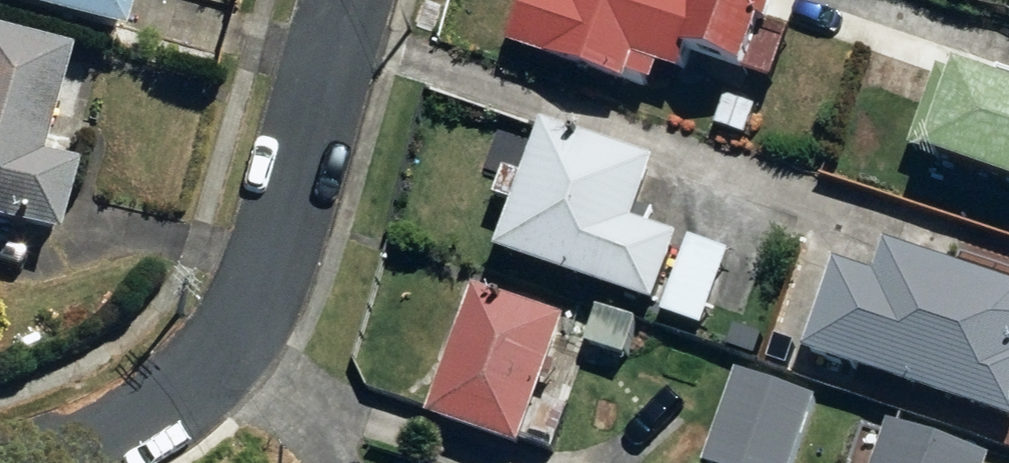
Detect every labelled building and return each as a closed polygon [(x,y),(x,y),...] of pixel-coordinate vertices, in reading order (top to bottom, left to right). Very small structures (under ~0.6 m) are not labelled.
[(135,0),(0,0),(0,9),(120,47),(135,0)] [(517,58),(655,96),(659,79),(680,85),(685,68),(778,94),(797,23),(712,0),(533,0),(517,58)] [(10,273),(21,237),(57,247),(99,105),(63,94),(74,58),(0,36),(0,270),(10,273)] [(993,93),(938,74),(906,165),(1008,201),(1008,78),(999,75),(993,93)] [(686,246),(636,227),(658,169),(530,121),(497,208),(513,214),(496,258),(605,300),(587,348),(630,364),(648,316),(703,337),(731,263),(733,256),(688,239),(686,246)] [(831,278),(826,294),(794,282),(763,370),(808,386),(818,359),(1008,426),(1008,291),(896,252),(881,295),(831,278)] [(524,455),(527,444),(554,452),(581,358),(554,351),(561,326),(467,299),(430,428),(524,455)] [(737,375),(707,462),(797,462),(818,402),(737,375)] [(992,462),(887,427),(886,433),(861,424),(848,462),(991,462),(992,462)]
